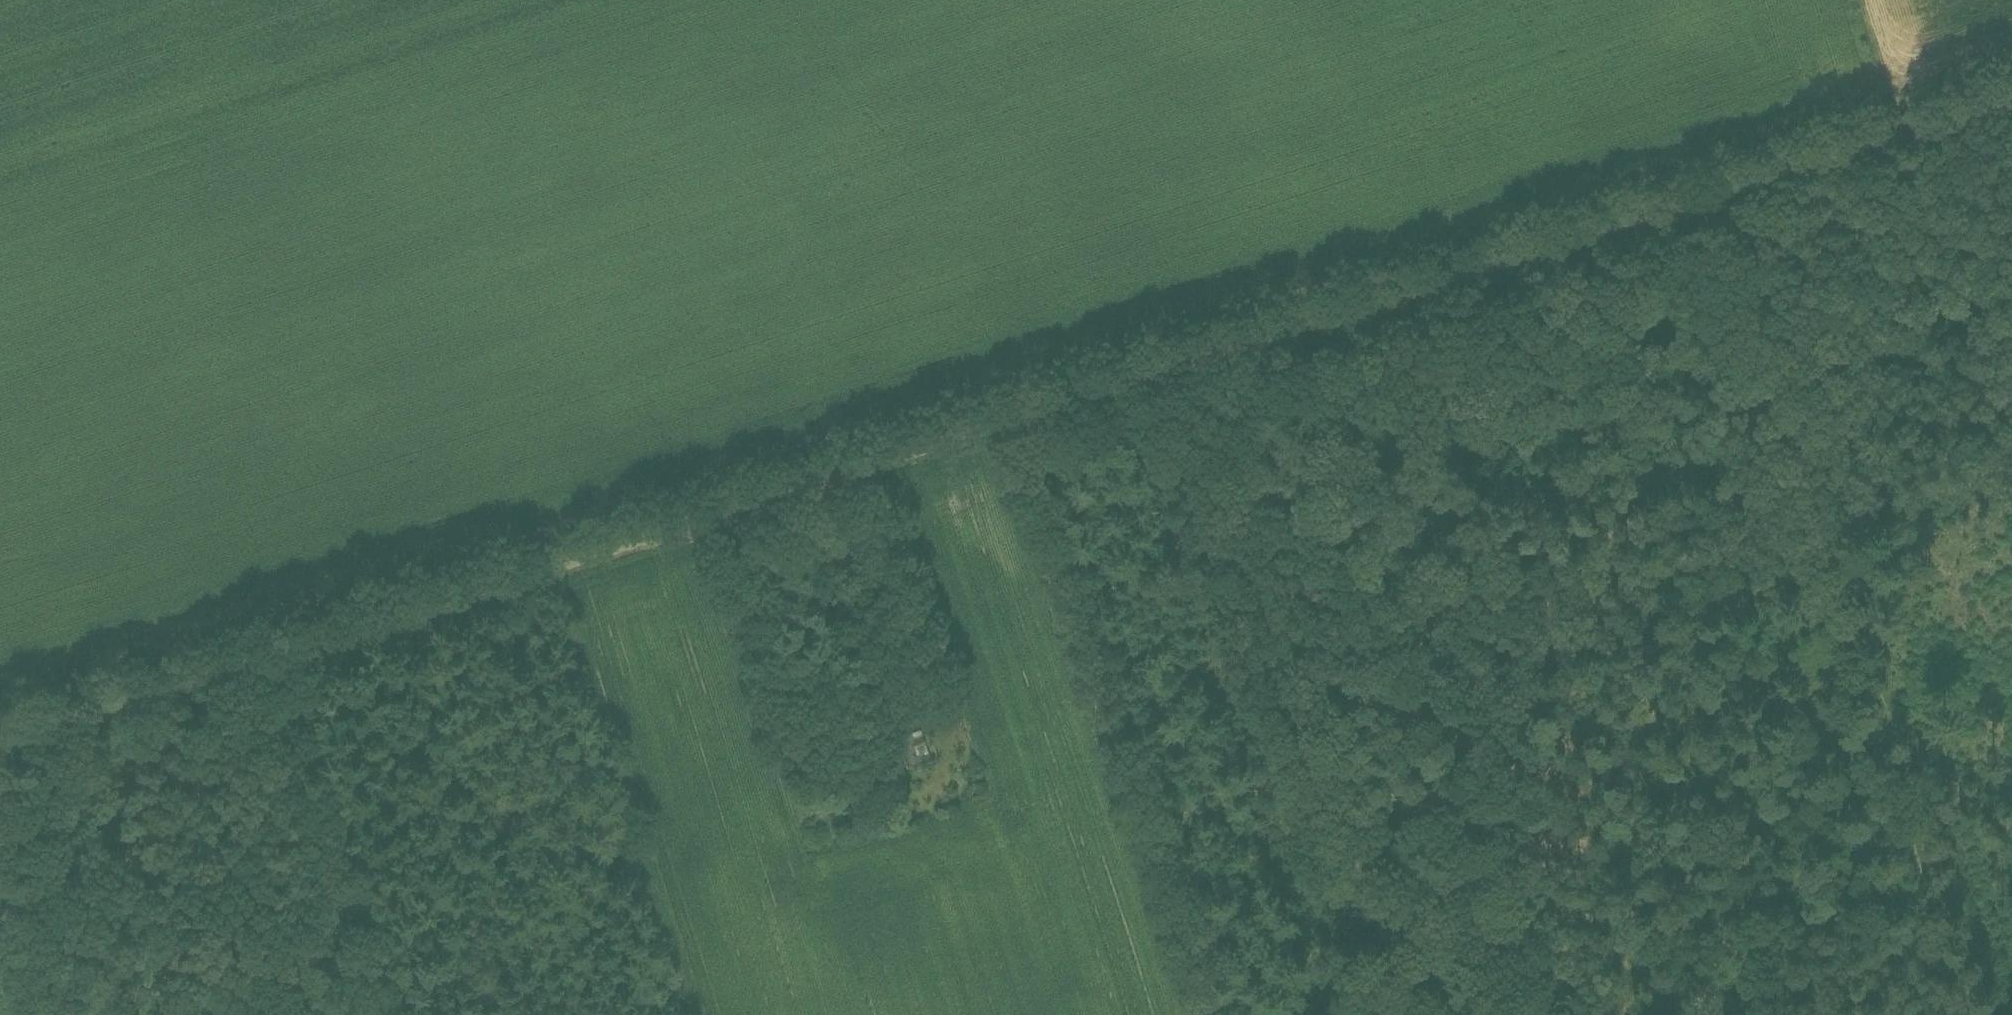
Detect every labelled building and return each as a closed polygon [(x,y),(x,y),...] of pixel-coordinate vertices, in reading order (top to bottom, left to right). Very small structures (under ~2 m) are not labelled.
[(924,728),(896,737),(906,768),(934,760),(924,728)]
